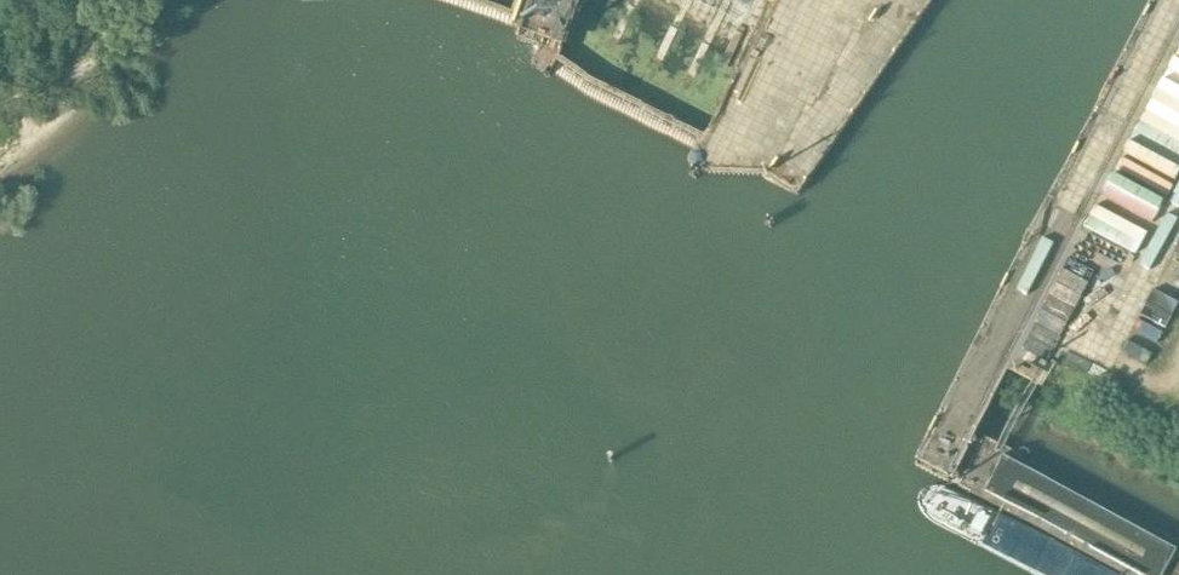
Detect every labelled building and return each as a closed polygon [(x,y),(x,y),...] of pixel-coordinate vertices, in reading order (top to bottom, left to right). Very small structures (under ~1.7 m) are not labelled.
[(1178,304),(1178,298),(1159,285),(1144,309),(1167,324),(1178,304)] [(1144,372),(1163,330),(1137,318),(1118,360),(1144,372)]
